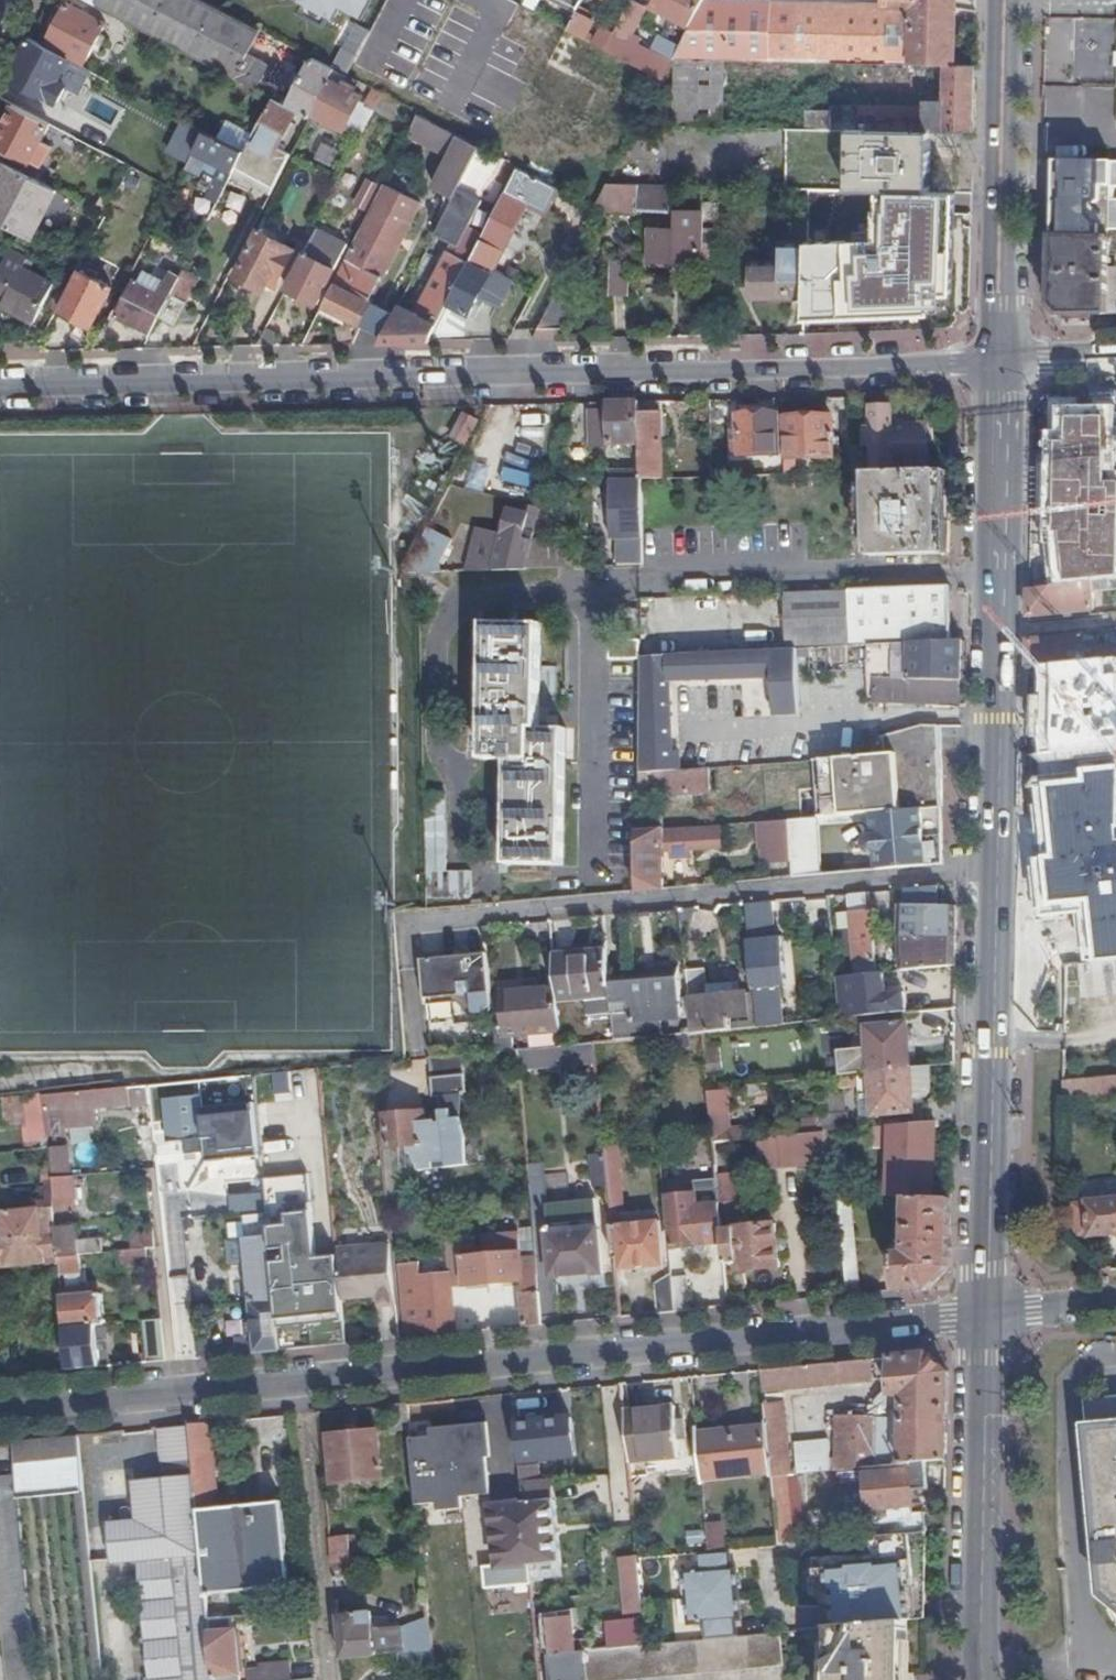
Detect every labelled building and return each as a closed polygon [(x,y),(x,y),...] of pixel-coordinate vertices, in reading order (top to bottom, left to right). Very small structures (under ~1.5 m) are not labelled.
[(102,7),(258,89),(267,71),(247,61),(263,30),(208,0),(105,0),(102,7)] [(303,4),(338,22),(345,10),(367,22),(378,0),(305,0),(303,4)] [(581,9),(586,0),(563,0),(581,9)] [(621,24),(631,29),(647,0),(634,0),(621,24)] [(707,2),(708,0),(657,0),(654,7),(693,28),(707,2)] [(956,65),(958,0),(889,0),(889,6),(707,2),(693,28),(677,60),(727,60),(835,63),(956,65)] [(71,5),(50,43),(88,64),(110,25),(71,5)] [(595,21),(580,12),(570,29),(587,38),(595,21)] [(614,37),(616,34),(604,28),(596,42),(608,49),(614,37)] [(614,37),(608,49),(666,80),(673,66),(620,38),(619,40),(614,37)] [(74,60),(33,39),(19,66),(13,77),(64,104),(70,93),(59,87),(74,60)] [(334,80),(338,70),(317,59),(291,107),(299,112),(313,119),(316,114),(334,80)] [(677,64),(675,128),(726,129),(727,60),(677,60),(677,64)] [(101,63),(96,72),(114,81),(118,72),(101,63)] [(835,107),(835,131),(852,131),(932,132),(976,133),(977,90),(978,66),(956,65),(835,63),(835,81),(948,82),(948,102),(928,101),(928,108),(835,107)] [(365,97),(334,80),(316,114),(348,131),(359,109),(365,97)] [(276,99),(265,93),(252,117),(263,124),(276,99)] [(299,112),(291,107),(276,99),(263,124),(248,153),(240,169),(277,188),(294,155),(281,148),(299,112)] [(52,124),(17,106),(0,139),(0,143),(8,149),(34,161),(52,124)] [(364,111),(359,109),(348,131),(352,133),(364,111)] [(460,134),(422,115),(414,130),(445,147),(451,137),(457,140),(460,134)] [(52,124),(61,128),(63,122),(55,118),(52,124)] [(185,131),(203,141),(208,132),(189,121),(185,131)] [(790,130),(789,189),(812,190),(825,190),(852,190),(853,148),(852,131),(835,131),(790,130)] [(932,162),(932,132),(852,131),(853,148),(917,148),(917,162),(932,162)] [(237,174),(240,169),(248,153),(208,132),(203,141),(198,152),(237,174)] [(957,192),(975,193),(976,164),(976,133),(932,132),(932,162),(931,192),(957,192)] [(483,146),(465,137),(438,189),(457,199),(483,146)] [(483,146),(457,199),(439,235),(459,245),(480,205),(469,200),(492,152),(483,146)] [(30,166),(34,161),(8,149),(6,153),(30,166)] [(412,155),(403,150),(392,174),(400,177),(412,155)] [(59,191),(5,162),(0,172),(0,221),(5,224),(24,234),(34,239),(59,191)] [(1057,239),(1115,240),(1115,163),(1059,163),(1059,165),(1057,208),(1057,239)] [(367,178),(354,204),(364,209),(376,183),(367,178)] [(198,219),(210,226),(229,189),(217,183),(198,219)] [(610,185),(599,207),(603,210),(675,212),(676,186),(610,185)] [(387,336),(398,315),(372,301),(421,204),(387,187),(339,283),(340,284),(329,307),(387,336)] [(931,192),(882,191),(879,239),(811,243),(809,295),(808,316),(936,311),(954,294),(957,192),(931,192)] [(529,205),(507,194),(486,236),(483,243),(474,259),(496,270),(529,205)] [(599,207),(581,198),(556,247),(578,258),(603,210),(599,207)] [(680,222),(675,222),(653,222),(654,262),(705,263),(706,218),(705,212),(680,211),(680,222)] [(284,226),(269,217),(240,276),(269,290),(272,284),(277,276),(283,279),(298,251),(277,239),(284,226)] [(706,218),(705,263),(724,263),(725,231),(722,231),(722,219),(706,218)] [(291,289),(320,304),(348,248),(319,233),(291,289)] [(483,243),(486,236),(479,233),(476,239),(483,243)] [(27,255),(34,239),(24,234),(16,249),(27,255)] [(137,282),(120,316),(153,333),(161,318),(173,295),(179,283),(200,243),(190,238),(164,288),(162,287),(159,293),(153,290),(156,284),(151,282),(147,288),(137,282)] [(1062,317),(1109,316),(1111,271),(1112,246),(1115,246),(1115,240),(1057,239),(1056,277),(1055,307),(1062,317)] [(809,295),(811,243),(786,243),(786,262),(756,262),(756,299),(795,299),(795,296),(809,295)] [(0,278),(0,296),(27,310),(24,316),(38,323),(58,285),(28,268),(33,259),(27,255),(16,249),(5,269),(0,278)] [(419,315),(402,306),(398,315),(387,336),(383,344),(412,344),(432,343),(450,306),(472,263),(451,253),(419,315)] [(474,259),(472,263),(450,306),(472,316),(481,299),(500,309),(515,279),(496,270),(474,259)] [(633,298),(633,262),(614,262),(614,299),(633,298)] [(115,288),(84,273),(65,311),(94,326),(115,288)] [(279,287),(283,279),(277,276),(272,284),(279,287)] [(173,295),(189,304),(196,291),(179,283),(173,295)] [(581,299),(562,289),(536,340),(543,340),(544,338),(550,339),(555,340),(562,340),(561,330),(565,330),(581,299)] [(173,295),(161,318),(177,326),(189,304),(173,295)] [(1115,581),(1115,401),(1059,401),(1058,435),(1048,435),(1048,581),(1115,581)] [(640,405),(640,446),(640,465),(641,473),(641,483),(664,482),(662,404),(640,405)] [(640,405),(610,406),(611,415),(600,415),(600,420),(594,420),(594,429),(592,429),(592,447),(640,446),(640,405)] [(873,439),(867,439),(868,447),(873,447),(874,470),(928,469),(929,427),(892,427),(891,410),(872,410),(873,431),(873,439)] [(477,421),(465,415),(453,439),(465,445),(477,421)] [(777,416),(739,416),(740,458),(777,457),(777,416)] [(832,419),(788,420),(789,460),(834,459),(832,419)] [(616,459),(617,472),(641,473),(640,465),(634,465),(625,459),(616,459)] [(947,557),(950,473),(871,476),(869,560),(947,557)] [(641,524),(641,483),(612,484),(613,524),(641,524)] [(526,572),(541,510),(529,507),(528,515),(507,511),(506,517),(500,519),(498,528),(503,530),(501,537),(498,538),(495,552),(497,554),(493,573),(526,572)] [(453,542),(428,530),(405,576),(460,574),(463,570),(460,568),(457,570),(457,566),(441,567),(453,542)] [(627,554),(642,554),(641,534),(627,533),(627,554)] [(1032,600),(1031,618),(1098,610),(1096,584),(1032,591),(1032,600)] [(906,646),(953,644),(951,589),(784,595),(785,614),(728,617),(729,654),(797,651),(806,651),(906,646)] [(538,629),(483,629),(484,764),(508,765),(509,868),(565,867),(564,733),(539,733),(538,629)] [(1031,643),(1030,670),(1085,664),(1086,637),(1031,643)] [(906,680),(871,678),(871,706),(963,707),(963,690),(964,644),(953,644),(906,646),(906,680)] [(1115,661),(1115,647),(1104,648),(1105,649),(1100,650),(1102,663),(1115,661)] [(729,654),(641,659),(640,776),(656,775),(680,773),(681,755),(673,756),(673,685),(771,680),(772,717),(800,715),(798,679),(798,671),(797,651),(729,654)] [(1051,681),(1058,758),(1115,752),(1115,674),(1051,681)] [(936,745),(935,729),(923,729),(886,741),(886,750),(881,751),(882,758),(877,758),(877,761),(817,765),(821,819),(877,814),(943,809),(941,779),(939,745),(936,745)] [(1086,770),(1087,783),(1030,788),(1042,915),(1086,911),(1090,961),(1115,959),(1115,767),(1086,770)] [(656,775),(640,776),(640,800),(710,794),(709,772),(656,775)] [(428,875),(448,874),(446,796),(425,796),(428,875)] [(944,834),(943,809),(877,814),(878,833),(874,833),(865,843),(866,850),(872,854),(876,854),(932,849),(932,847),(944,847),(944,834)] [(821,878),(819,819),(791,821),(792,853),(792,881),(821,878)] [(791,821),(773,822),(773,854),(792,853),(791,821)] [(639,894),(666,892),(666,853),(673,853),(695,851),(725,849),(724,827),(639,833),(639,894)] [(944,867),(944,847),(932,847),(932,849),(876,854),(878,873),(944,867)] [(695,851),(673,853),(674,861),(695,859),(695,851)] [(448,872),(449,901),(473,900),(472,871),(448,872)] [(957,939),(958,909),(946,909),(944,889),(907,892),(907,910),(906,938),(918,938),(952,939),(957,939)] [(875,937),(871,896),(850,897),(857,978),(865,978),(879,975),(876,943),(875,937)] [(747,907),(759,1030),(784,1027),(772,904),(747,907)] [(918,938),(906,938),(909,972),(957,969),(957,950),(952,951),(952,939),(918,938)] [(558,991),(559,1003),(613,998),(610,977),(608,952),(555,956),(558,991)] [(489,958),(425,963),(428,1001),(456,999),(457,1006),(458,1020),(493,1017),(492,996),(489,958)] [(1079,966),(1083,999),(1115,996),(1115,963),(1079,966)] [(637,1041),(642,1041),(650,1040),(665,1039),(663,1021),(684,1019),(679,970),(610,977),(613,998),(613,1001),(631,1000),(633,1024),(635,1024),(637,1041)] [(687,973),(693,1036),(705,1035),(733,1032),(733,1021),(750,1019),(748,996),(710,999),(707,971),(687,973)] [(864,983),(865,978),(857,978),(838,980),(842,1022),(907,1016),(906,996),(887,997),(886,981),(864,983)] [(494,1024),(495,1038),(562,1033),(559,1003),(558,991),(492,996),(493,1017),(494,1024)] [(428,1001),(428,1009),(457,1006),(456,999),(428,1001)] [(493,1017),(458,1020),(459,1027),(494,1024),(493,1017)] [(840,1078),(912,1071),(908,1028),(869,1031),(871,1052),(858,1053),(858,1051),(838,1053),(840,1078)] [(871,1052),(869,1031),(857,1032),(858,1051),(858,1053),(871,1052)] [(650,1040),(651,1052),(675,1050),(675,1038),(665,1039),(650,1040)] [(534,1069),(596,1064),(594,1046),(563,1048),(518,1053),(520,1071),(534,1069)] [(433,1061),(431,1061),(432,1079),(465,1076),(464,1058),(433,1061)] [(933,1092),(932,1068),(912,1071),(840,1078),(839,1078),(840,1088),(861,1086),(862,1097),(874,1096),(876,1118),(915,1115),(914,1101),(928,1100),(933,1092)] [(1064,1082),(1064,1100),(1115,1095),(1115,1078),(1064,1082)] [(45,1097),(49,1136),(65,1134),(68,1127),(97,1126),(96,1111),(142,1106),(143,1119),(151,1118),(148,1087),(45,1097)] [(864,1119),(876,1118),(874,1096),(862,1097),(864,1119)] [(200,1098),(165,1101),(169,1145),(204,1142),(200,1098)] [(427,1115),(388,1119),(391,1150),(440,1146),(438,1123),(428,1124),(427,1115)] [(935,1201),(937,1124),(890,1131),(889,1203),(911,1202),(935,1201)] [(837,1162),(835,1139),(828,1140),(830,1162),(837,1162)] [(830,1165),(830,1162),(828,1140),(761,1150),(763,1169),(757,1169),(758,1175),(786,1171),(787,1178),(800,1176),(803,1168),(830,1165)] [(68,1150),(50,1151),(52,1180),(71,1179),(68,1150)] [(606,1156),(613,1228),(618,1227),(623,1271),(665,1267),(661,1223),(657,1223),(646,1224),(634,1226),(622,1227),(622,1217),(615,1156),(606,1156)] [(544,1327),(563,1325),(559,1286),(557,1287),(555,1278),(605,1274),(598,1200),(549,1205),(546,1165),(541,1165),(529,1165),(529,1166),(532,1203),(536,1244),(544,1327)] [(674,1251),(724,1246),(723,1229),(718,1181),(717,1167),(701,1168),(705,1206),(698,1207),(697,1196),(669,1199),(674,1251)] [(718,1181),(723,1229),(740,1228),(735,1179),(718,1181)] [(73,1186),(54,1188),(55,1202),(58,1236),(60,1259),(79,1256),(103,1254),(101,1240),(100,1238),(78,1241),(75,1212),(61,1213),(61,1207),(75,1205),(73,1186)] [(1115,1235),(1115,1194),(1114,1194),(1114,1201),(1087,1204),(1091,1237),(1115,1235)] [(951,1239),(952,1200),(935,1201),(911,1202),(911,1230),(897,1230),(896,1244),(910,1243),(910,1259),(897,1261),(900,1292),(931,1290),(951,1269),(951,1239)] [(58,1236),(55,1202),(45,1203),(46,1211),(5,1214),(4,1215),(7,1241),(58,1236)] [(308,1203),(287,1205),(291,1243),(312,1241),(308,1203)] [(646,1224),(657,1223),(656,1215),(622,1217),(622,1227),(634,1226),(646,1224)] [(257,1353),(281,1351),(272,1263),(268,1220),(249,1222),(258,1303),(253,1303),(255,1321),(256,1336),(257,1353)] [(724,1246),(726,1265),(740,1263),(741,1274),(781,1270),(777,1227),(737,1232),(738,1244),(724,1246)] [(147,1250),(155,1249),(152,1231),(128,1233),(129,1238),(130,1251),(147,1250)] [(60,1264),(60,1259),(58,1236),(7,1241),(0,1242),(0,1269),(60,1264)] [(466,1289),(524,1283),(521,1246),(520,1236),(487,1239),(489,1257),(464,1259),(466,1289)] [(129,1238),(101,1240),(103,1254),(116,1253),(130,1251),(129,1238)] [(453,1290),(466,1289),(464,1259),(462,1244),(449,1244),(450,1257),(452,1278),(453,1290)] [(535,1328),(544,1327),(536,1244),(521,1246),(524,1283),(524,1295),(523,1296),(525,1329),(535,1328)] [(379,1308),(398,1307),(394,1260),(392,1245),(337,1250),(342,1300),(378,1297),(379,1308)] [(130,1251),(116,1253),(118,1271),(149,1268),(147,1250),(130,1251)] [(60,1264),(62,1276),(81,1274),(79,1256),(60,1259),(60,1264)] [(281,1351),(304,1349),(297,1273),(293,1273),(292,1261),(272,1263),(281,1351)] [(434,1337),(457,1335),(456,1320),(453,1290),(452,1278),(417,1282),(415,1265),(402,1266),(409,1339),(434,1337)] [(659,1316),(676,1314),(672,1279),(672,1276),(663,1277),(655,1281),(659,1316)] [(676,1314),(690,1313),(687,1278),(672,1279),(676,1314)] [(66,1330),(97,1327),(106,1326),(103,1296),(64,1300),(66,1330)] [(333,1346),(346,1345),(342,1305),(329,1307),(333,1346)] [(174,1329),(191,1327),(189,1307),(172,1309),(174,1319),(174,1329)] [(457,1335),(479,1333),(478,1318),(456,1320),(457,1335)] [(150,1364),(166,1362),(162,1320),(146,1322),(150,1364)] [(243,1337),(256,1336),(255,1321),(242,1322),(243,1337)] [(70,1371),(101,1368),(97,1327),(66,1330),(70,1371)] [(178,1361),(194,1359),(191,1327),(174,1329),(178,1361)] [(927,1356),(886,1360),(886,1372),(891,1372),(891,1397),(908,1397),(908,1405),(905,1404),(905,1409),(895,1408),(895,1413),(905,1414),(905,1421),(878,1419),(868,1419),(838,1418),(837,1472),(913,1465),(928,1464),(947,1463),(948,1416),(949,1376),(939,1367),(927,1356)] [(870,1362),(762,1372),(765,1393),(873,1383),(870,1362)] [(1075,1404),(1088,1590),(1115,1615),(1115,1399),(1075,1404)] [(765,1402),(768,1426),(772,1474),(773,1479),(788,1477),(791,1476),(785,1405),(779,1406),(778,1401),(765,1402)] [(868,1419),(878,1419),(879,1406),(869,1406),(868,1419)] [(677,1408),(625,1413),(630,1464),(682,1459),(677,1408)] [(512,1417),(516,1464),(576,1458),(571,1411),(512,1417)] [(405,1430),(412,1504),(433,1502),(434,1510),(459,1507),(458,1499),(488,1497),(484,1457),(492,1456),(488,1422),(405,1430)] [(157,1429),(162,1480),(149,1481),(149,1485),(138,1497),(134,1497),(137,1522),(113,1524),(113,1530),(108,1530),(111,1561),(116,1560),(117,1565),(137,1563),(148,1679),(214,1679),(208,1621),(206,1595),(197,1507),(190,1426),(157,1429)] [(768,1426),(697,1433),(702,1481),(772,1474),(768,1426)] [(373,1429),(325,1433),(329,1481),(377,1477),(373,1429)] [(799,1476),(832,1473),(829,1441),(796,1445),(799,1476)] [(930,1492),(928,1464),(913,1465),(913,1473),(868,1477),(873,1539),(927,1533),(929,1533),(928,1515),(915,1516),(915,1493),(930,1492)] [(16,1476),(0,1478),(0,1597),(8,1679),(36,1679),(16,1476)] [(780,1547),(796,1546),(788,1477),(773,1479),(780,1547)] [(149,1485),(149,1481),(133,1483),(134,1497),(138,1497),(149,1485)] [(517,1586),(531,1584),(530,1581),(521,1486),(521,1482),(504,1484),(504,1489),(503,1489),(504,1507),(493,1508),(499,1569),(516,1567),(517,1586)] [(521,1486),(530,1581),(561,1578),(553,1483),(521,1486)] [(284,1499),(197,1507),(206,1595),(293,1587),(284,1499)] [(705,1522),(709,1547),(727,1544),(723,1520),(705,1522)] [(927,1533),(873,1539),(875,1556),(856,1558),(824,1561),(826,1580),(821,1580),(822,1598),(844,1596),(845,1608),(925,1600),(927,1533)] [(330,1539),(333,1566),(351,1565),(351,1555),(356,1555),(355,1537),(330,1539)] [(875,1556),(873,1539),(854,1540),(856,1558),(875,1556)] [(731,1551),(710,1553),(700,1554),(701,1571),(685,1572),(690,1625),(706,1624),(708,1642),(738,1639),(737,1622),(743,1621),(738,1568),(732,1568),(731,1551)] [(639,1560),(639,1555),(631,1556),(631,1562),(625,1562),(630,1617),(645,1615),(639,1560)] [(908,1622),(924,1621),(925,1600),(845,1608),(847,1629),(908,1622)] [(378,1657),(404,1655),(402,1632),(375,1635),(374,1628),(366,1628),(359,1629),(358,1616),(337,1617),(341,1662),(377,1659),(378,1657)] [(214,1679),(241,1679),(237,1634),(235,1634),(233,1620),(229,1620),(229,1619),(208,1621),(214,1679)] [(548,1622),(552,1657),(576,1654),(572,1619),(548,1622)] [(257,1643),(297,1641),(296,1622),(257,1623),(257,1643)] [(908,1622),(847,1629),(836,1630),(834,1679),(907,1679),(908,1622)] [(431,1652),(428,1623),(407,1629),(417,1653),(431,1652)] [(611,1651),(648,1648),(647,1635),(640,1635),(638,1626),(609,1629),(611,1651)] [(693,1676),(784,1668),(781,1635),(738,1639),(708,1642),(648,1648),(611,1651),(576,1654),(552,1657),(550,1657),(552,1679),(654,1679),(693,1676)] [(291,1664),(260,1667),(261,1672),(262,1679),(293,1679),(291,1664)] [(261,1672),(249,1672),(249,1679),(262,1679),(261,1672)]
